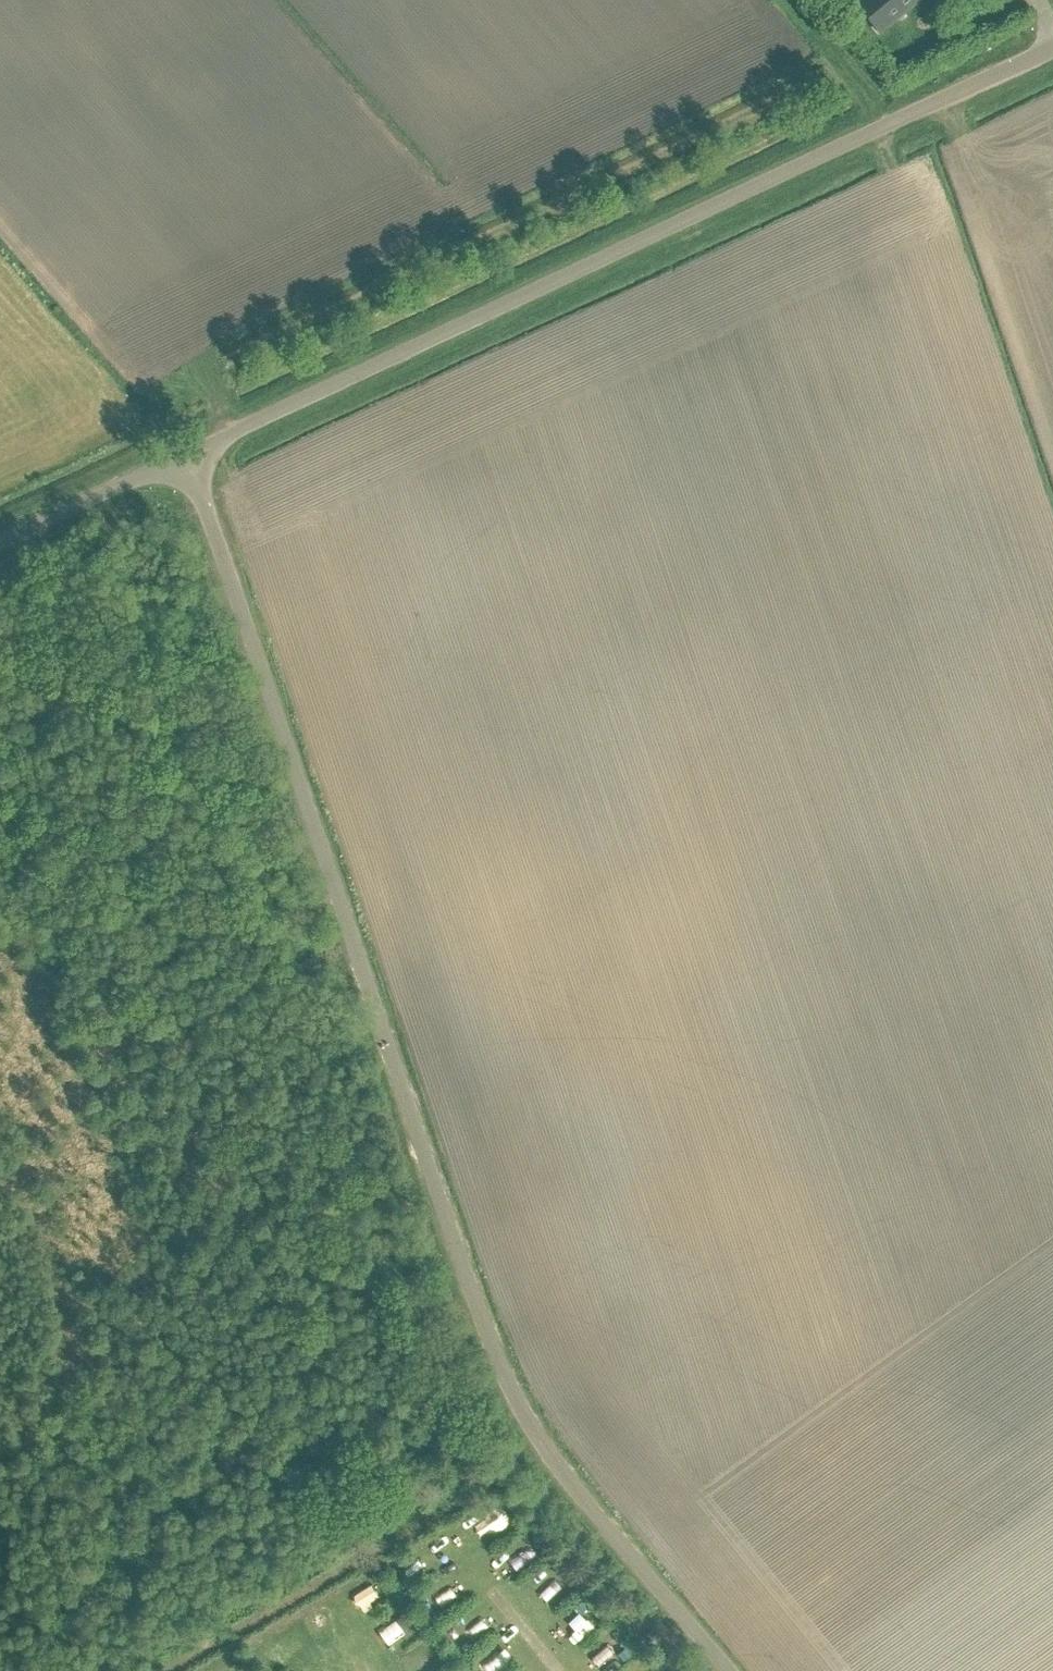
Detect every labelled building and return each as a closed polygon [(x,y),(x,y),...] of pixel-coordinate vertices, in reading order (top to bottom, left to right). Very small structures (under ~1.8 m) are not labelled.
[(872,29),(877,35),(919,0),(864,0),(854,8),(872,29)] [(496,1515),(502,1528),(519,1520),(513,1507),(496,1515)] [(364,1606),(386,1597),(380,1582),(358,1592),(364,1606)] [(640,1662),(630,1670),(647,1670),(640,1662)]
